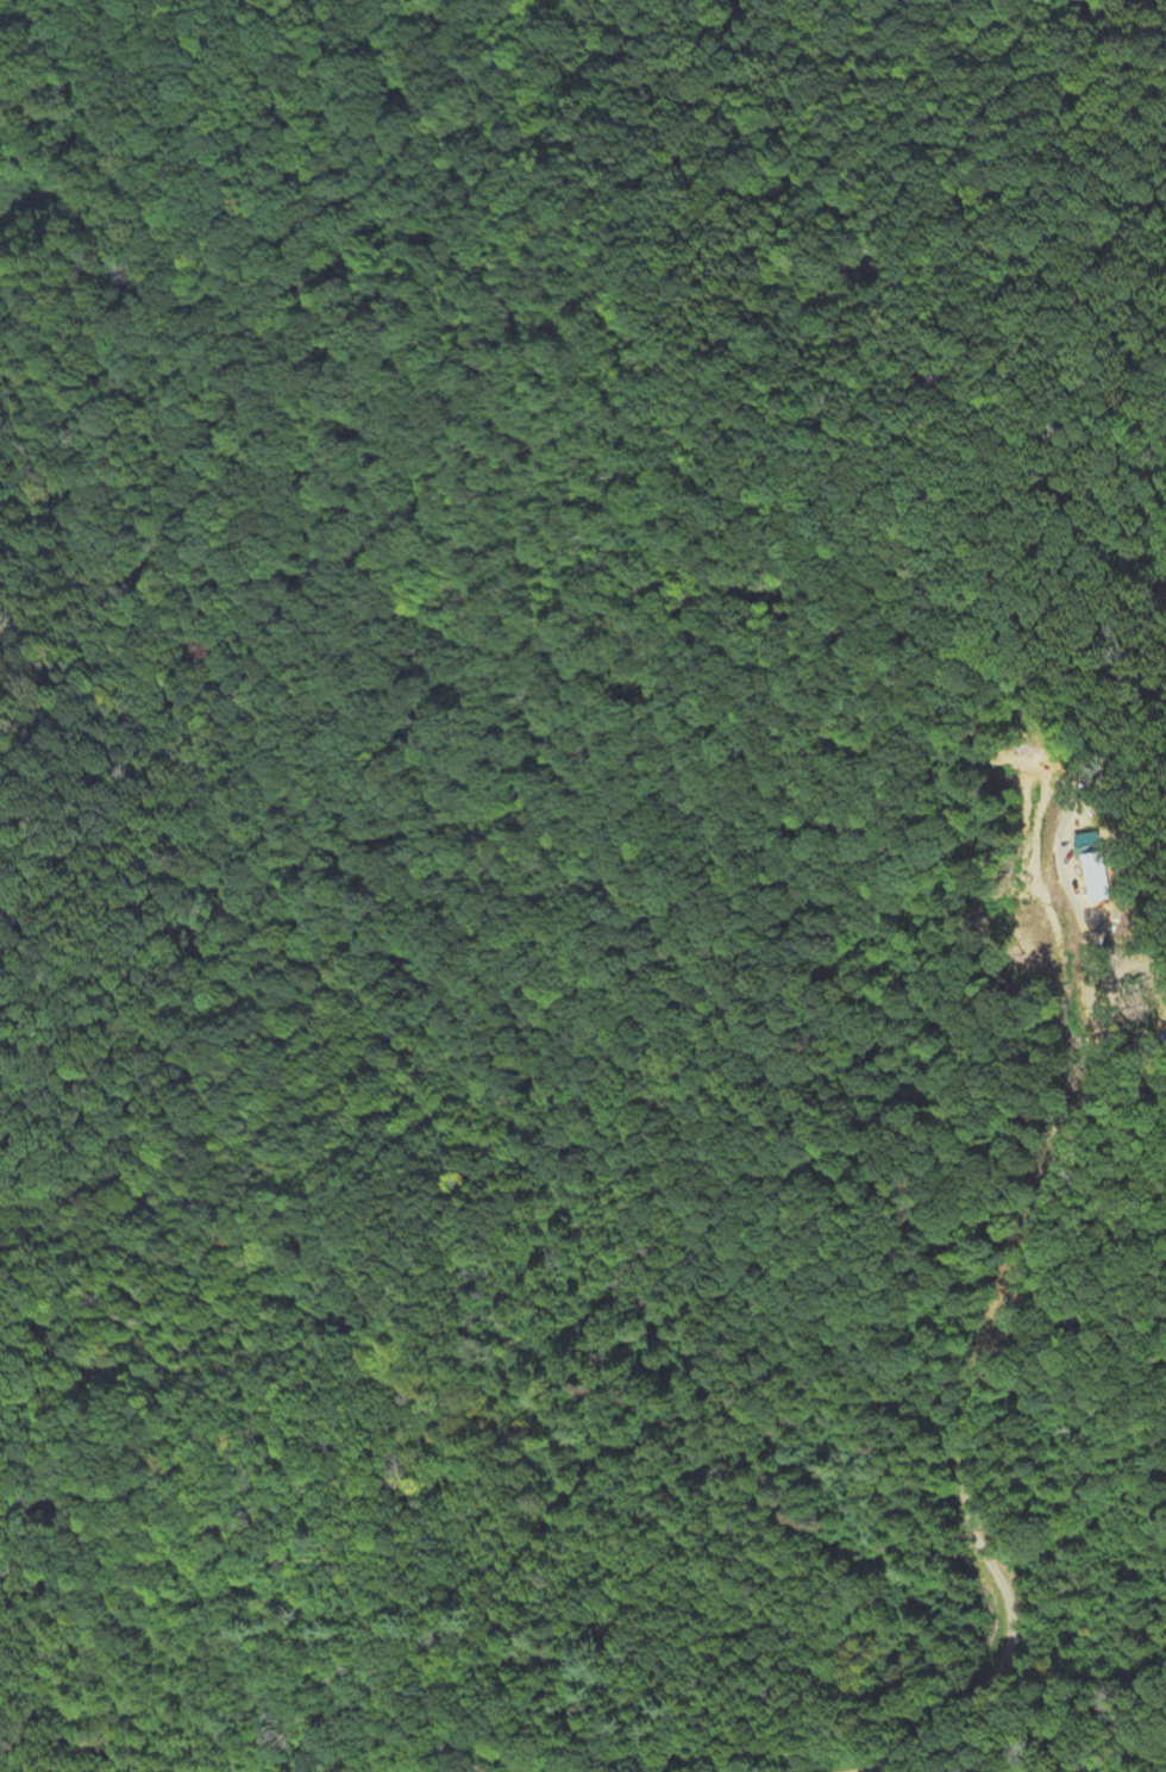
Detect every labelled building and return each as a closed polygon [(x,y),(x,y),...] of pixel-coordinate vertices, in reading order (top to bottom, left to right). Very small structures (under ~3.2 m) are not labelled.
[(1073,837),(1085,905),(1107,901),(1098,853),(1099,852),(1095,833),(1073,837)]
